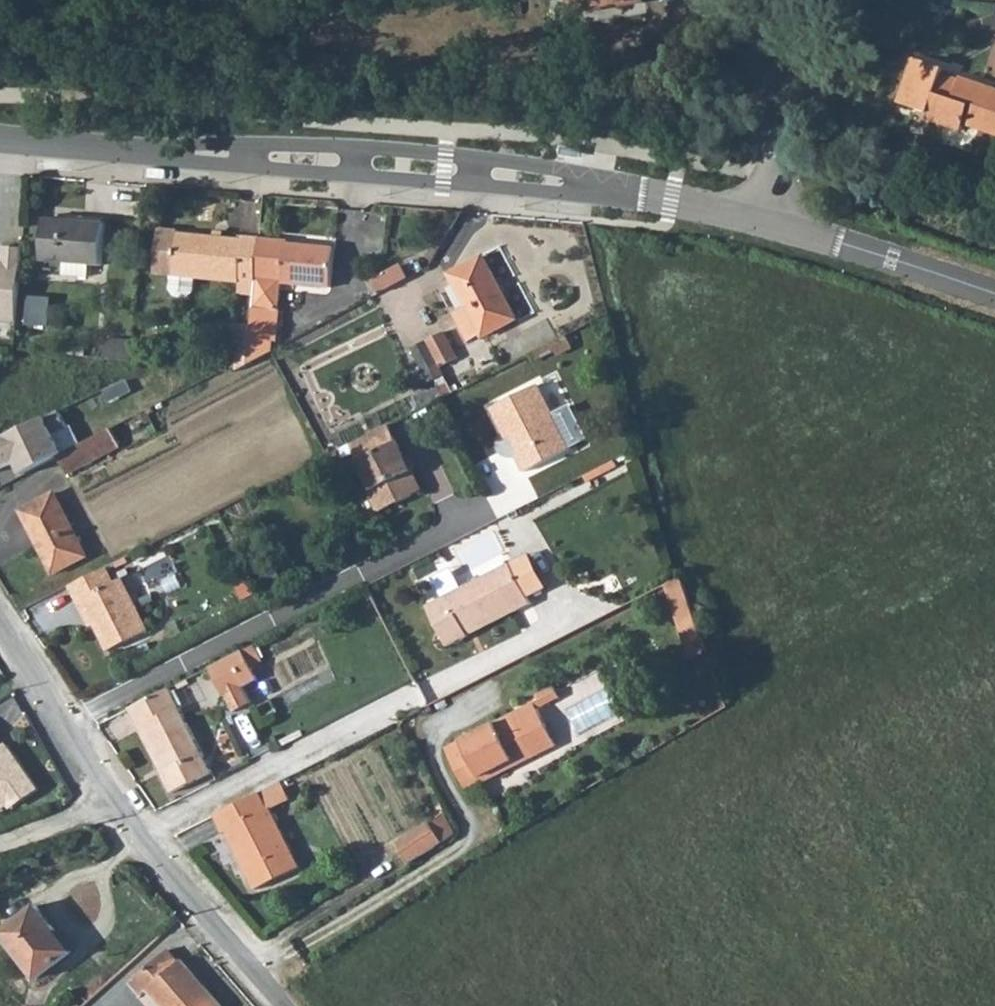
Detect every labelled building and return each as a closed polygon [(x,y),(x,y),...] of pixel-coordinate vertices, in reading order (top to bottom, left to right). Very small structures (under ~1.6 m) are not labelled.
[(566,12),(593,8),(593,3),(608,0),(564,0),(566,12)] [(960,75),(959,78),(958,83),(941,77),(942,72),(943,69),(913,59),(899,101),(929,112),(926,120),(962,133),(964,124),(994,134),(994,87),(960,75)] [(958,83),(959,78),(942,72),(941,77),(958,83)] [(101,266),(104,226),(47,221),(43,261),(62,263),(61,275),(87,277),(88,265),(101,266)] [(255,274),(259,236),(244,234),(244,237),(177,231),(177,228),(160,227),(156,272),(171,273),(169,290),(174,296),(188,297),(193,290),(194,275),(241,279),(241,277),(255,278),(255,274)] [(290,238),(259,236),(255,274),(282,276),(282,281),(330,286),(334,245),(290,241),(290,238)] [(17,321),(22,245),(2,243),(1,256),(0,256),(0,320),(17,321)] [(447,273),(465,307),(480,336),(481,339),(519,319),(485,254),(447,273)] [(375,287),(405,271),(401,263),(371,280),(375,287)] [(405,271),(375,287),(379,293),(408,277),(405,271)] [(282,276),(255,274),(255,278),(254,294),(253,296),(253,306),(280,308),(282,281),(282,276)] [(239,293),(254,294),(255,278),(241,277),(241,279),(239,293)] [(49,297),(29,295),(27,323),(48,324),(49,297)] [(278,340),(280,308),(253,306),(251,324),(248,356),(247,363),(272,350),(274,349),(274,342),(278,340)] [(480,336),(465,307),(453,312),(469,342),(480,336)] [(247,363),(248,356),(251,324),(235,322),(232,357),(238,357),(238,368),(247,363)] [(412,349),(429,382),(445,373),(441,367),(457,358),(443,332),(412,349)] [(131,360),(133,339),(102,337),(100,358),(131,360)] [(507,427),(511,434),(521,454),(515,457),(523,472),(570,448),(538,383),(490,407),(502,430),(507,427)] [(0,438),(0,469),(14,462),(20,474),(57,455),(62,453),(55,438),(67,432),(55,409),(0,438)] [(405,459),(387,424),(350,442),(365,474),(373,489),(368,491),(379,512),(421,491),(412,473),(405,459)] [(506,437),(511,434),(507,427),(502,430),(506,437)] [(57,455),(66,472),(119,445),(110,428),(62,453),(57,455)] [(410,457),(405,459),(412,473),(417,470),(410,457)] [(612,467),(609,460),(578,475),(581,483),(612,467)] [(373,489),(365,474),(356,479),(363,494),(368,491),(373,489)] [(51,573),(88,554),(55,489),(18,508),(51,573)] [(509,563),(528,600),(546,591),(527,554),(509,563)] [(514,610),(529,603),(528,600),(509,563),(463,587),(443,597),(427,605),(447,645),(468,634),(465,628),(511,604),(514,610)] [(433,577),(443,597),(463,587),(453,567),(433,577)] [(113,585),(104,568),(68,587),(77,604),(81,602),(93,625),(108,653),(147,632),(120,581),(113,585)] [(682,580),(666,586),(680,626),(696,620),(682,580)] [(89,627),(93,625),(81,602),(77,604),(89,627)] [(468,634),(514,610),(511,604),(465,628),(468,634)] [(691,659),(708,653),(696,620),(680,626),(691,659)] [(262,661),(253,643),(242,649),(251,666),(262,661)] [(251,666),(242,649),(209,665),(224,695),(225,694),(233,709),(251,700),(243,684),(257,677),(251,666)] [(169,687),(129,707),(138,725),(145,722),(168,766),(161,770),(171,790),(211,770),(169,687)] [(498,731),(516,722),(514,718),(496,728),(498,731)] [(138,725),(161,770),(168,766),(145,722),(138,725)] [(510,758),(513,763),(531,753),(516,722),(498,731),(496,728),(493,723),(445,747),(465,786),(481,777),(479,774),(510,758)] [(9,802),(12,806),(37,789),(8,746),(1,751),(0,751),(0,808),(9,802)] [(482,779),(513,763),(510,758),(479,774),(481,777),(482,779)] [(290,796),(281,780),(214,814),(222,830),(225,829),(255,889),(300,866),(269,806),(290,796)] [(409,863),(443,842),(456,834),(444,814),(431,823),(430,821),(396,841),(409,863)] [(72,953),(38,909),(3,936),(37,980),(72,953)] [(182,961),(179,964),(168,951),(131,983),(143,996),(149,991),(162,1005),(221,1005),(182,961)]
